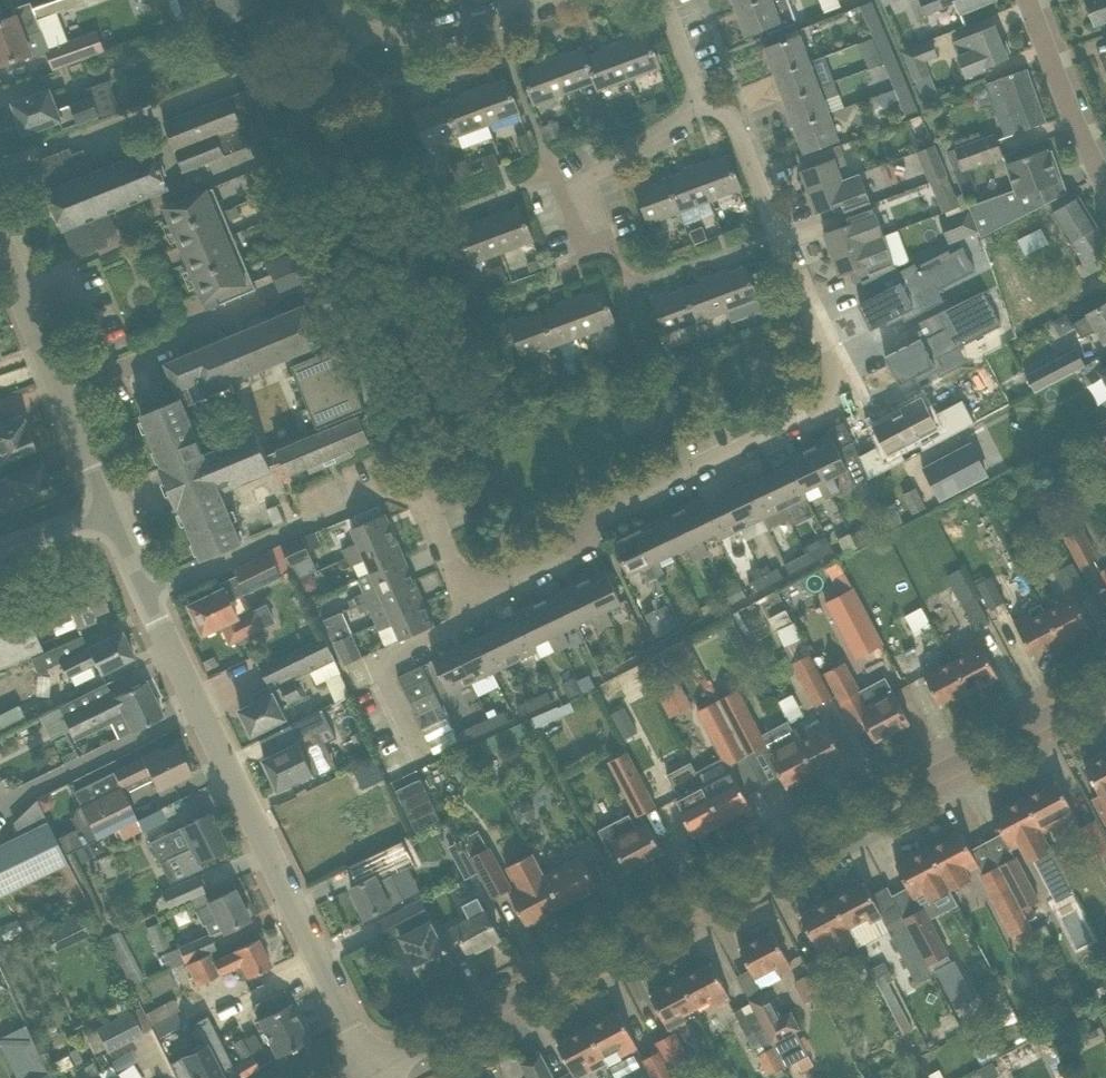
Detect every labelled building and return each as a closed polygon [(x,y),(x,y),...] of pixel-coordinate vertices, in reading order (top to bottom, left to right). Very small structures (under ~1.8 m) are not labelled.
[(32,3),(37,19),(57,12),(92,0),(40,0),(32,3)] [(186,23),(203,16),(196,0),(178,0),(186,23)] [(226,23),(259,11),(255,0),(217,0),(226,23)] [(736,7),(746,34),(766,27),(768,33),(796,23),(788,0),(756,0),(736,7)] [(828,10),(841,6),(839,0),(824,0),(828,10)] [(916,18),(925,14),(926,15),(955,2),(959,14),(993,0),(909,0),(916,18)] [(1095,25),(1105,21),(1105,0),(1086,0),(1095,25)] [(32,3),(31,1),(13,8),(16,16),(0,22),(0,64),(30,53),(31,58),(46,52),(53,69),(105,51),(97,30),(68,40),(57,12),(37,19),(32,3)] [(859,6),(872,36),(872,37),(885,32),(872,1),(859,6)] [(1007,54),(1011,52),(1006,39),(1002,41),(995,25),(970,35),(970,36),(954,43),(967,76),(985,69),(984,66),(1008,56),(1007,54)] [(225,33),(230,45),(242,41),(238,28),(225,33)] [(883,63),(896,57),(885,32),(872,37),(872,36),(859,42),(864,54),(870,52),(876,65),(883,63)] [(630,37),(616,42),(629,79),(660,67),(648,34),(630,40),(630,37)] [(765,47),(775,73),(811,60),(801,34),(765,47)] [(904,52),(924,101),(939,96),(924,60),(937,55),(931,41),(904,52)] [(603,50),(587,56),(596,82),(595,82),(598,90),(629,79),(616,42),(602,47),(603,50)] [(566,51),(552,56),(566,93),(595,82),(596,82),(587,56),(584,47),(567,54),(566,51)] [(566,93),(552,56),(538,61),(539,64),(522,70),(535,104),(566,93)] [(893,88),(894,88),(907,83),(896,57),(883,63),(890,79),(877,83),(882,92),(893,88)] [(775,73),(785,99),(820,86),(811,60),(775,73)] [(82,61),(70,66),(74,76),(86,71),(82,61)] [(985,84),(1004,137),(1046,122),(1027,69),(985,84)] [(489,83),(475,88),(489,124),(519,113),(507,79),(490,85),(489,83)] [(51,89),(14,103),(25,133),(60,120),(63,128),(98,115),(100,119),(121,111),(109,80),(86,88),(90,96),(59,109),(51,89)] [(785,99),(794,125),(830,112),(825,99),(839,94),(835,81),(820,86),(785,99)] [(907,83),(894,88),(905,114),(918,109),(907,83)] [(164,121),(172,142),(184,172),(226,156),(225,155),(272,137),(252,87),(164,121)] [(462,96),(446,102),(458,135),(463,148),(493,137),(489,124),(475,88),(461,93),(462,96)] [(654,98),(641,102),(645,114),(658,109),(654,98)] [(458,135),(446,102),(429,108),(428,105),(414,110),(428,147),(458,135)] [(592,110),(595,120),(608,115),(604,105),(592,110)] [(830,112),(794,125),(804,152),(840,139),(830,112)] [(544,128),(548,139),(562,134),(558,123),(544,128)] [(954,148),(962,170),(1003,156),(995,133),(954,148)] [(517,138),(524,155),(534,152),(528,134),(517,138)] [(916,151),(929,182),(947,174),(934,143),(916,151)] [(801,170),(808,190),(842,178),(839,168),(847,164),(840,145),(823,151),(824,155),(815,161),(816,164),(801,170)] [(969,207),(968,207),(978,231),(981,236),(1045,203),(1040,188),(1059,181),(1047,148),(1005,164),(1014,189),(968,205),(969,207)] [(65,229),(76,257),(97,249),(95,243),(117,234),(108,212),(168,188),(162,175),(165,173),(161,162),(158,163),(152,149),(93,172),(84,151),(62,159),(59,153),(38,161),(49,189),(47,190),(63,230),(65,229)] [(494,152),(481,157),(486,169),(499,164),(494,152)] [(710,159),(697,164),(710,200),(741,189),(728,155),(711,162),(710,159)] [(465,159),(451,164),(456,178),(457,179),(471,174),(470,173),(465,159)] [(684,172),(667,178),(680,211),(710,200),(697,164),(683,169),(684,172)] [(871,203),(859,171),(842,178),(808,190),(817,213),(832,208),(833,210),(845,209),(846,213),(863,207),(863,206),(871,203)] [(680,211),(667,178),(651,184),(650,181),(636,187),(649,223),(680,211)] [(931,186),(943,212),(960,205),(949,179),(931,186)] [(164,207),(167,215),(207,309),(256,289),(219,200),(213,202),(207,189),(164,207)] [(1082,278),(1105,264),(1105,240),(1079,196),(1051,213),(1081,262),(1075,266),(1082,278)] [(824,232),(832,253),(883,235),(871,203),(863,206),(863,207),(846,213),(847,217),(838,224),(839,227),(824,232)] [(237,204),(226,209),(230,219),(241,214),(237,204)] [(503,210),(489,215),(503,252),(533,240),(521,206),(504,213),(503,210)] [(978,231),(968,207),(939,219),(949,243),(978,231)] [(503,252),(489,215),(475,220),(476,223),(459,229),(472,263),(503,252)] [(289,222),(281,225),(284,233),(292,229),(289,222)] [(1017,238),(1025,254),(1048,242),(1041,226),(1017,238)] [(883,235),(832,253),(840,275),(854,270),(858,282),(894,266),(883,235)] [(320,241),(267,263),(280,294),(333,272),(320,241)] [(889,292),(860,307),(871,329),(885,322),(887,325),(901,318),(903,322),(924,311),(915,294),(934,285),(937,290),(975,271),(962,246),(951,252),(949,249),(917,266),(915,262),(899,270),(904,280),(887,288),(889,292)] [(538,258),(527,263),(530,272),(542,268),(538,258)] [(814,280),(826,275),(820,259),(808,264),(814,280)] [(485,270),(491,287),(507,281),(501,264),(485,270)] [(728,269),(714,274),(727,311),(732,322),(763,311),(746,265),(729,272),(728,269)] [(702,282),(685,288),(697,322),(727,311),(714,274),(700,279),(702,282)] [(697,322),(685,288),(668,294),(667,291),(653,296),(666,333),(697,322)] [(585,293),(571,298),(584,334),(615,323),(603,289),(586,296),(585,293)] [(920,338),(885,356),(900,384),(914,376),(916,381),(940,369),(935,359),(999,326),(981,291),(936,313),(944,328),(921,340),(920,338)] [(558,306),(542,312),(554,345),(584,334),(571,298),(557,303),(558,306)] [(204,450),(185,406),(231,387),(229,382),(332,339),(316,300),(166,363),(180,399),(142,414),(163,466),(160,468),(177,508),(180,506),(202,558),(242,542),(221,490),(272,468),(255,429),(204,450)] [(1081,338),(1095,329),(1103,344),(1105,342),(1105,303),(1073,323),(1081,338)] [(776,304),(767,308),(772,319),(781,316),(776,304)] [(554,345),(542,312),(525,318),(524,315),(510,321),(523,356),(554,345)] [(670,345),(673,356),(685,352),(682,341),(670,345)] [(340,346),(292,366),(318,428),(366,408),(340,346)] [(1025,374),(1034,391),(1085,364),(1076,347),(1025,374)] [(575,358),(580,375),(595,369),(589,353),(575,358)] [(594,357),(599,369),(608,365),(604,354),(594,357)] [(1043,391),(1049,404),(1068,395),(1062,382),(1043,391)] [(884,443),(860,455),(863,461),(871,477),(905,459),(899,447),(917,438),(923,450),(974,422),(962,399),(930,416),(921,399),(901,409),(903,412),(875,427),(884,443)] [(359,416),(337,425),(279,450),(288,474),(307,466),(310,472),(353,454),(350,448),(369,440),(359,416)] [(33,447),(22,419),(4,426),(2,420),(0,421),(0,461),(33,447)] [(374,438),(377,446),(390,440),(387,432),(374,438)] [(1105,465),(1105,435),(1094,441),(1105,465)] [(832,436),(810,447),(832,494),(840,491),(834,477),(847,471),(853,485),(871,477),(863,461),(860,455),(853,441),(838,448),(832,436)] [(377,446),(381,454),(394,449),(390,440),(377,446)] [(969,441),(921,466),(939,499),(986,474),(969,441)] [(787,458),(790,464),(791,464),(804,491),(805,491),(818,485),(824,498),(832,494),(810,447),(787,458)] [(381,454),(384,462),(397,457),(394,449),(381,454)] [(384,462),(387,470),(401,465),(397,457),(384,462)] [(11,493),(16,505),(51,491),(39,463),(2,478),(1,476),(0,477),(0,498),(11,493)] [(791,464),(790,464),(769,474),(785,508),(807,497),(805,491),(804,491),(791,464)] [(401,465),(387,470),(391,478),(404,473),(401,465)] [(769,474),(747,485),(763,518),(768,529),(790,518),(785,508),(769,474)] [(747,485),(725,495),(741,529),(763,518),(747,485)] [(917,488),(905,495),(914,512),(926,506),(917,488)] [(725,495),(705,505),(703,505),(717,534),(716,534),(719,540),(741,529),(725,495)] [(702,499),(679,510),(701,557),(709,553),(702,540),(716,534),(717,534),(703,505),(705,505),(702,499)] [(905,523),(894,501),(881,507),(891,529),(905,523)] [(679,510),(657,520),(673,554),(687,547),(694,561),(701,557),(679,510)] [(343,549),(346,556),(347,557),(395,536),(385,513),(352,528),(358,542),(343,549)] [(657,520),(635,531),(658,578),(665,574),(659,561),(673,554),(657,520)] [(1063,536),(1080,568),(1099,558),(1082,527),(1063,536)] [(658,578),(635,531),(613,541),(629,575),(643,568),(650,582),(658,578)] [(281,545),(297,579),(318,569),(303,536),(281,545)] [(364,560),(369,573),(405,558),(395,536),(347,557),(346,556),(338,560),(343,569),(364,560)] [(820,544),(806,552),(811,562),(825,554),(820,544)] [(224,588),(189,605),(203,634),(222,625),(231,643),(246,636),(248,639),(265,631),(263,626),(274,621),(267,605),(256,611),(239,618),(230,600),(282,575),(271,552),(235,569),(237,575),(221,582),(224,588)] [(806,552),(784,563),(790,573),(811,562),(806,552)] [(353,596),(357,605),(415,581),(405,558),(369,573),(375,586),(353,596)] [(1056,604),(1045,610),(1062,642),(1090,627),(1074,596),(1087,589),(1072,562),(1054,572),(1065,594),(1053,600),(1056,604)] [(778,567),(763,575),(768,584),(783,577),(778,567)] [(606,569),(584,580),(607,627),(613,624),(607,610),(622,603),(606,569)] [(962,606),(975,630),(989,622),(976,598),(974,599),(958,569),(945,576),(961,606),(962,606)] [(768,584),(763,575),(747,583),(752,592),(768,584)] [(976,585),(989,609),(1004,601),(992,577),(976,585)] [(584,580),(562,591),(578,624),(591,618),(598,632),(607,627),(584,580)] [(370,608),(376,622),(424,602),(415,581),(357,605),(360,612),(370,608)] [(36,604),(45,624),(46,628),(72,618),(76,629),(95,621),(93,615),(107,609),(97,583),(65,596),(63,593),(36,604)] [(853,588),(827,602),(857,657),(882,643),(853,588)] [(562,591),(540,601),(563,648),(570,644),(563,631),(578,624),(562,591)] [(517,612),(520,618),(521,617),(534,645),(535,645),(548,639),(554,652),(563,648),(540,601),(517,612)] [(424,602),(376,622),(380,630),(394,624),(401,640),(434,625),(424,602)] [(645,614),(656,637),(677,627),(666,604),(645,614)] [(905,616),(915,635),(932,626),(921,607),(905,616)] [(1062,642),(1045,610),(1033,617),(1030,610),(1013,619),(1033,657),(1062,642)] [(323,619),(329,633),(343,627),(337,613),(323,619)] [(521,617),(520,618),(499,628),(515,660),(538,649),(535,645),(534,645),(521,617)] [(0,635),(0,668),(41,649),(30,622),(0,635)] [(499,628),(479,638),(495,670),(515,660),(499,628)] [(31,660),(37,672),(58,662),(65,678),(93,664),(98,674),(133,657),(120,630),(87,647),(81,635),(31,660)] [(333,641),(344,665),(363,656),(352,633),(333,641)] [(256,702),(240,710),(252,735),(286,718),(281,706),(288,703),(302,696),(294,680),(311,671),(317,683),(340,672),(325,635),(259,666),(269,687),(252,695),(256,702)] [(479,638),(456,649),(471,681),(495,670),(479,638)] [(963,654),(953,660),(969,691),(998,676),(978,638),(960,647),(963,654)] [(471,681),(456,649),(433,660),(449,692),(471,681)] [(833,697),(809,653),(791,662),(814,706),(833,697)] [(969,691),(953,660),(941,666),(937,659),(920,667),(940,706),(969,691)] [(845,660),(825,670),(840,699),(847,713),(858,733),(867,727),(874,741),(910,722),(899,702),(893,691),(885,676),(860,689),(845,660)] [(398,676),(404,689),(428,678),(422,665),(398,676)] [(577,679),(582,689),(594,683),(589,673),(577,679)] [(404,689),(410,702),(434,690),(428,678),(404,689)] [(684,693),(676,679),(657,690),(664,704),(684,693)] [(162,709),(155,696),(154,697),(146,680),(114,695),(112,692),(110,693),(105,682),(58,705),(64,716),(74,737),(123,713),(131,731),(163,715),(160,710),(162,709)] [(718,699),(747,754),(766,744),(737,689),(718,699)] [(410,702),(417,715),(441,703),(434,690),(410,702)] [(547,691),(533,698),(538,708),(552,701),(547,691)] [(538,708),(533,698),(520,704),(524,714),(538,708)] [(747,754),(718,699),(698,710),(727,765),(746,755),(747,754)] [(561,715),(574,709),(570,701),(558,707),(557,706),(531,718),(535,728),(562,716),(561,715)] [(441,703),(417,715),(423,728),(447,716),(441,703)] [(0,714),(0,730),(23,718),(16,705),(0,714)] [(43,726),(64,716),(58,705),(38,715),(43,726)] [(624,739),(639,732),(624,706),(609,713),(624,739)] [(504,711),(489,718),(494,727),(508,721),(504,711)] [(264,760),(278,789),(314,772),(304,752),(349,731),(341,715),(322,724),(316,712),(289,725),(295,737),(297,743),(264,760)] [(494,727),(489,718),(455,733),(459,743),(494,727)] [(811,736),(800,741),(816,771),(844,757),(824,720),(807,729),(811,736)] [(479,741),(485,754),(509,744),(503,731),(479,741)] [(816,771),(800,741),(799,742),(796,734),(766,750),(767,751),(786,787),(816,771)] [(116,827),(134,818),(135,818),(123,791),(150,778),(156,789),(190,772),(176,744),(161,752),(159,748),(72,791),(79,806),(75,808),(71,816),(76,827),(55,837),(63,853),(116,827)] [(608,761),(637,816),(656,806),(627,751),(608,761)] [(1105,823),(1105,754),(1084,766),(1099,794),(1092,797),(1105,823)] [(459,780),(473,774),(464,755),(450,761),(459,780)] [(374,758),(352,768),(362,788),(384,777),(374,758)] [(691,761),(667,773),(675,790),(685,785),(688,791),(674,798),(683,816),(694,836),(722,821),(706,790),(702,783),(695,770),(696,770),(691,761)] [(713,777),(702,783),(706,790),(722,821),(751,806),(746,796),(741,786),(731,768),(713,777)] [(421,778),(396,789),(415,831),(440,819),(421,778)] [(1057,780),(1026,797),(1041,827),(1059,818),(1062,823),(1076,816),(1057,780)] [(169,822),(199,810),(192,793),(163,806),(169,822)] [(1041,827),(1026,797),(992,814),(1011,849),(1020,844),(1030,862),(1036,858),(1048,881),(1065,873),(1041,827)] [(66,862),(46,821),(35,799),(27,807),(36,826),(18,835),(0,843),(0,894),(66,862)] [(198,861),(227,847),(210,812),(149,842),(159,862),(175,855),(186,876),(201,868),(198,861)] [(598,830),(615,861),(621,858),(627,871),(663,852),(647,821),(636,827),(629,813),(598,830)] [(140,830),(134,818),(116,827),(122,839),(140,830)] [(961,831),(929,848),(951,890),(972,879),(968,872),(980,866),(961,831)] [(97,838),(87,843),(91,853),(97,850),(99,845),(97,838)] [(462,839),(449,846),(465,878),(479,871),(471,856),(462,839)] [(404,840),(350,866),(359,884),(351,888),(365,918),(385,908),(392,905),(404,899),(392,875),(403,870),(410,867),(415,864),(404,840)] [(87,843),(74,849),(80,861),(92,855),(91,853),(87,843)] [(479,871),(493,898),(511,888),(489,846),(471,856),(479,871)] [(951,890),(929,848),(896,865),(915,900),(925,895),(929,902),(951,890)] [(562,905),(546,874),(545,875),(533,852),(507,866),(521,893),(512,898),(526,924),(562,905)] [(581,856),(546,874),(562,905),(597,887),(581,856)] [(1016,856),(1000,864),(1023,908),(1039,900),(1016,856)] [(1023,908),(1000,864),(979,875),(1011,936),(1031,927),(1022,909),(1023,908)] [(169,908),(203,892),(196,876),(162,893),(169,908)] [(865,882),(832,899),(848,929),(849,928),(867,919),(870,925),(884,917),(865,882)] [(189,900),(201,925),(203,924),(207,932),(177,946),(177,947),(164,953),(170,967),(214,948),(209,934),(219,930),(220,933),(247,919),(246,916),(250,914),(244,903),(240,905),(232,889),(208,902),(203,893),(189,900)] [(500,937),(490,918),(485,908),(483,908),(477,897),(463,904),(469,916),(439,932),(451,957),(467,948),(470,954),(500,937)] [(451,957),(439,932),(438,932),(421,899),(374,923),(383,940),(398,931),(409,950),(408,951),(423,978),(437,971),(438,973),(441,974),(451,969),(452,966),(451,963),(454,962),(451,957)] [(832,952),(854,941),(855,941),(852,935),(849,928),(848,929),(832,899),(800,916),(819,951),(829,946),(832,952)] [(903,917),(902,917),(906,924),(928,966),(931,972),(932,974),(935,972),(956,1011),(977,1000),(956,961),(953,962),(949,955),(924,906),(903,917)] [(169,946),(159,921),(146,927),(156,951),(169,946)] [(1045,925),(1033,931),(1040,945),(1052,939),(1045,925)] [(739,948),(750,967),(762,990),(782,980),(779,974),(792,967),(773,930),(739,948)] [(209,951),(184,964),(194,985),(234,967),(241,980),(245,978),(251,976),(270,966),(257,938),(237,948),(214,959),(209,951)] [(804,964),(819,994),(834,987),(819,956),(804,964)] [(712,962),(681,978),(697,1008),(709,1002),(713,1009),(731,999),(712,962)] [(697,1008),(681,978),(650,995),(670,1031),(687,1023),(683,1016),(697,1008)] [(257,1019),(276,1057),(307,1041),(282,990),(259,1002),(266,1015),(257,1019)] [(763,992),(748,999),(784,1068),(808,1055),(795,1031),(800,1028),(791,1011),(781,1015),(778,1010),(770,995),(767,990),(763,992)] [(150,1011),(167,1047),(191,1036),(173,1000),(150,1011)] [(733,1012),(768,1075),(783,1067),(773,1046),(771,1046),(749,1003),(733,1012)] [(150,1030),(139,1008),(131,1011),(130,1010),(95,1028),(106,1052),(150,1030)] [(588,1027),(604,1057),(608,1066),(621,1059),(620,1057),(638,1048),(619,1011),(588,1027)] [(177,1064),(184,1077),(225,1077),(233,1074),(204,1016),(190,1023),(204,1051),(177,1064)] [(1100,1026),(1085,1033),(1089,1042),(1104,1034),(1100,1026)] [(588,1027),(557,1043),(575,1077),(582,1077),(594,1071),(593,1069),(606,1062),(604,1057),(588,1027)] [(0,1042),(0,1047),(17,1077),(50,1077),(26,1029),(11,1037),(0,1042)] [(670,1034),(656,1042),(667,1062),(673,1075),(688,1067),(681,1055),(670,1034)] [(1059,1046),(1065,1058),(1079,1050),(1073,1039),(1059,1046)] [(652,1077),(673,1077),(658,1051),(642,1059),(652,1077)] [(529,1077),(555,1077),(541,1052),(521,1063),(529,1077)] [(233,1067),(235,1071),(240,1077),(258,1067),(251,1055),(243,1060),(238,1063),(233,1067)] [(68,1056),(53,1063),(58,1073),(73,1066),(68,1056)] [(89,1058),(82,1062),(86,1069),(93,1064),(89,1058)] [(110,1064),(97,1072),(101,1077),(119,1077),(110,1064)]
